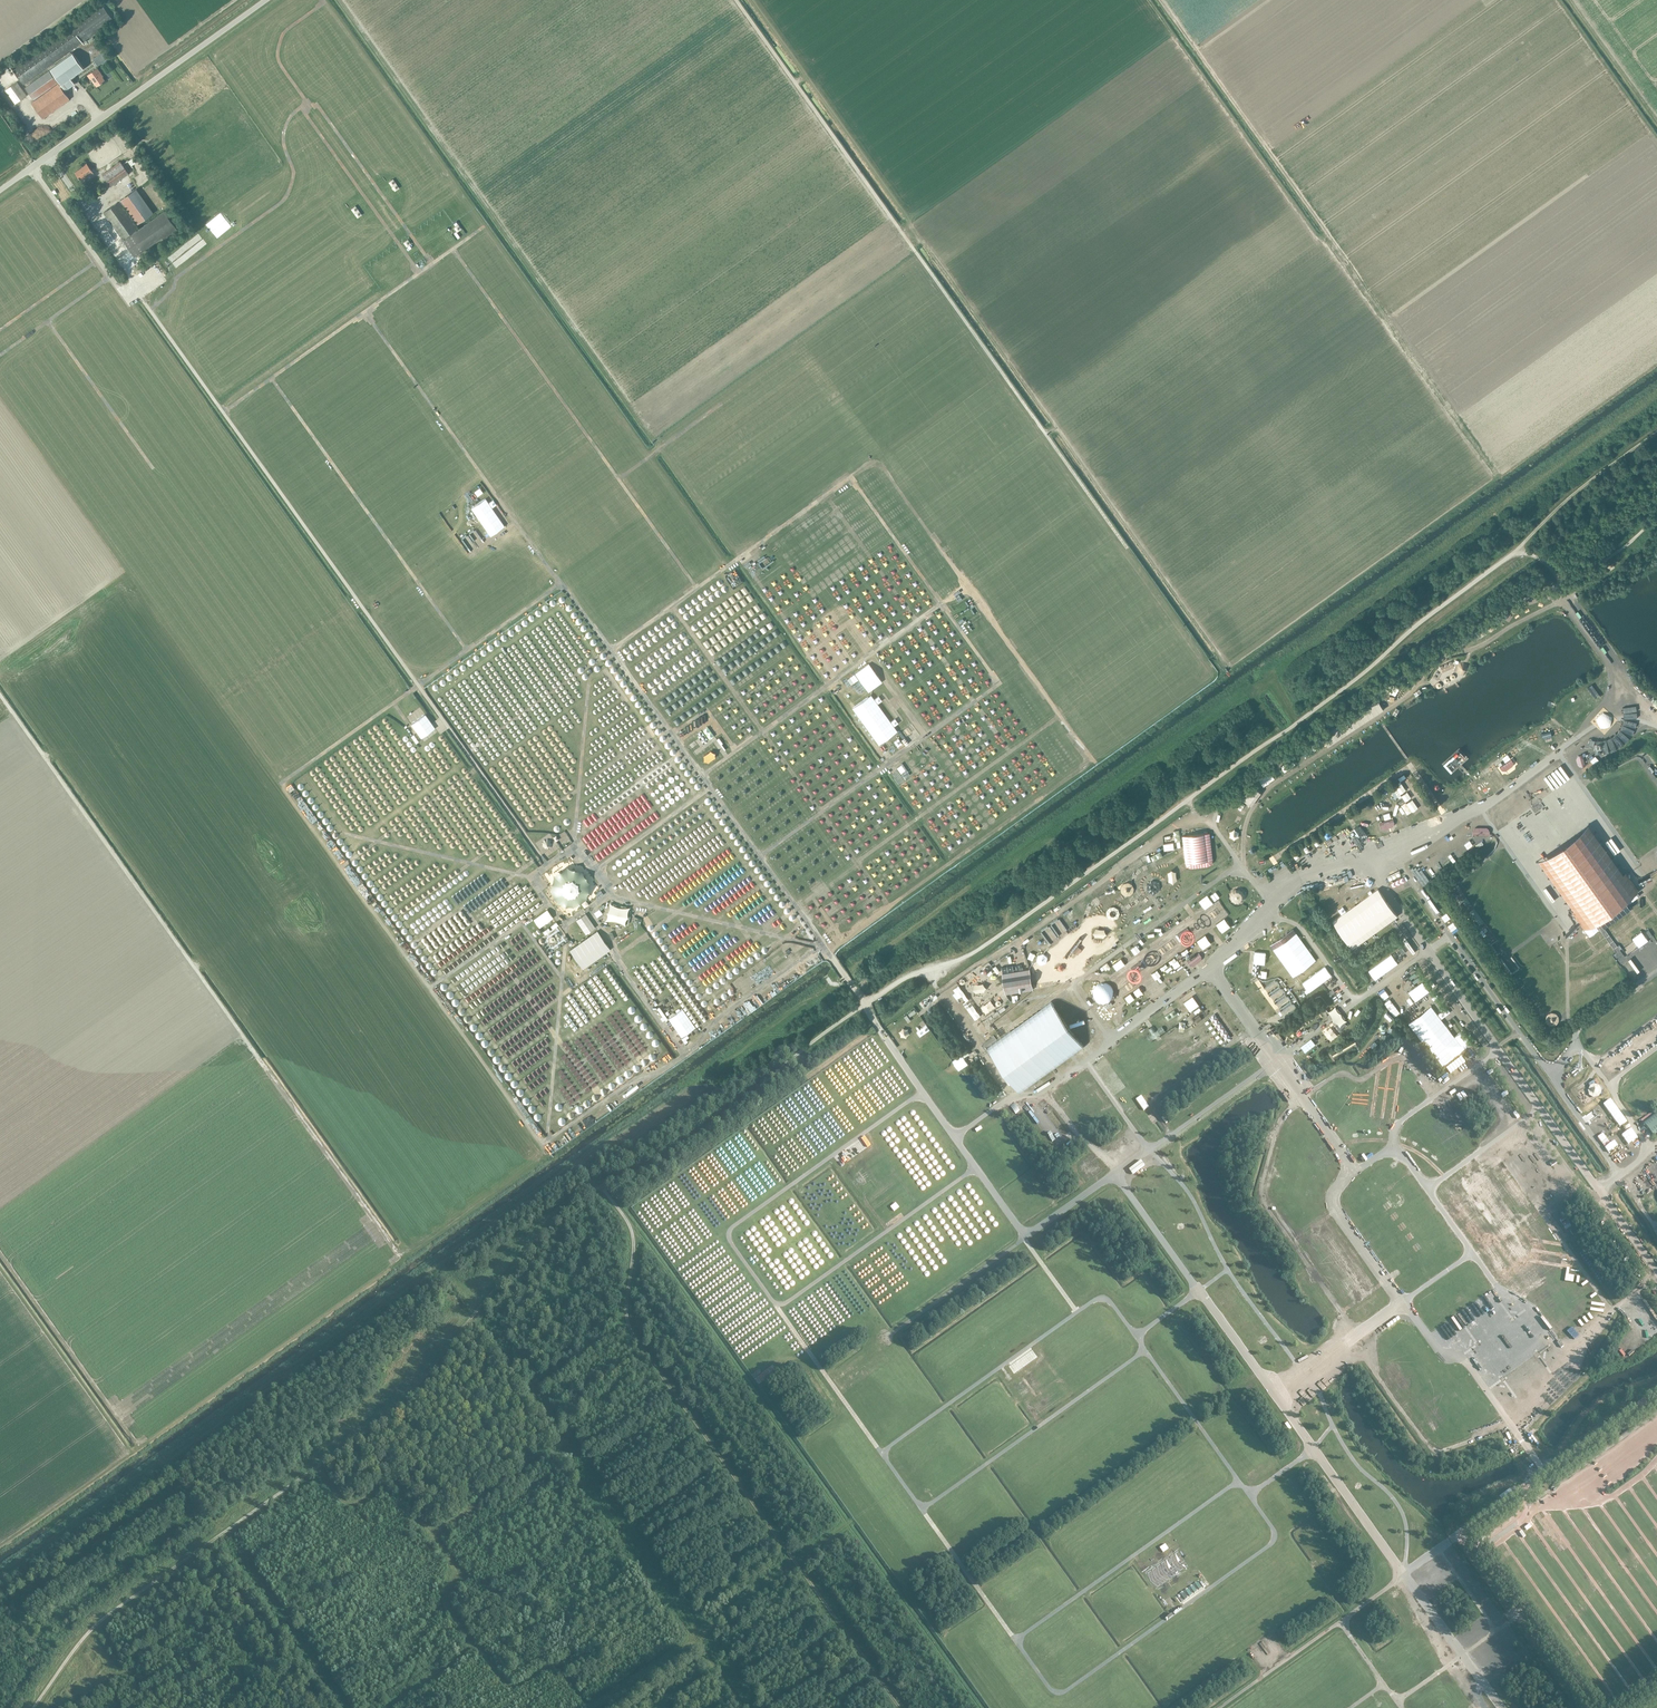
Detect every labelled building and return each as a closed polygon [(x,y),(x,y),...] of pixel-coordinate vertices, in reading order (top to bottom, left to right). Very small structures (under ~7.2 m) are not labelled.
[(23,85),(89,38),(113,20),(101,4),(14,67),(12,65),(11,66),(12,68),(23,85)] [(50,69),(61,84),(59,86),(64,91),(75,84),(70,78),(84,68),(73,53),(50,69)] [(97,86),(105,81),(102,77),(103,76),(97,68),(88,75),(90,79),(91,78),(97,86)] [(34,99),(57,82),(49,71),(25,87),(34,99)] [(15,103),(26,96),(17,82),(6,90),(15,103)] [(69,99),(64,91),(59,86),(58,84),(32,103),(43,118),(69,99)] [(120,162),(102,175),(111,187),(129,173),(120,162)] [(83,167),(75,173),(81,180),(84,178),(85,179),(93,173),(86,163),(82,166),(83,167)] [(137,224),(153,212),(137,190),(121,201),(137,224)] [(119,201),(103,213),(122,239),(123,239),(124,240),(137,231),(136,229),(138,228),(119,201)] [(164,211),(137,231),(124,240),(123,240),(135,256),(162,237),(164,241),(178,231),(164,211)] [(1613,675),(1598,692),(1606,699),(1620,681),(1613,675)] [(1592,697),(1596,692),(1590,688),(1587,693),(1592,697)] [(1594,758),(1601,754),(1596,745),(1588,749),(1591,755),(1584,758),(1590,767),(1597,763),(1594,758)] [(1403,779),(1408,781),(1409,777),(1414,778),(1415,772),(1408,770),(1407,774),(1404,773),(1403,779)] [(1417,783),(1406,787),(1409,793),(1419,789),(1417,783)] [(1553,795),(1565,787),(1563,784),(1551,793),(1553,795)] [(1389,805),(1400,797),(1392,787),(1382,796),(1389,805)] [(1427,800),(1425,793),(1415,796),(1417,803),(1427,800)] [(1441,805),(1447,801),(1440,793),(1435,797),(1441,805)] [(1428,816),(1434,811),(1427,803),(1421,808),(1428,816)] [(1376,810),(1381,815),(1386,811),(1381,806),(1376,810)] [(1417,807),(1408,812),(1413,820),(1421,815),(1417,807)] [(1356,818),(1359,823),(1367,818),(1364,813),(1356,818)] [(1362,830),(1359,824),(1357,825),(1354,820),(1351,822),(1356,833),(1362,830)] [(1377,820),(1368,820),(1369,830),(1378,830),(1377,820)] [(1333,834),(1335,837),(1331,839),(1334,844),(1343,838),(1338,830),(1333,834)] [(1469,839),(1472,850),(1481,847),(1482,851),(1490,849),(1488,839),(1479,841),(1478,837),(1469,839)] [(1409,853),(1416,850),(1412,843),(1405,847),(1409,853)] [(1109,866),(1115,874),(1135,861),(1129,852),(1109,866)] [(1424,884),(1427,887),(1435,881),(1433,877),(1424,884)] [(1367,951),(1392,935),(1356,881),(1346,888),(1345,887),(1337,892),(1338,894),(1333,898),(1336,903),(1335,904),(1367,951)] [(1274,894),(1282,889),(1280,886),(1272,891),(1274,894)] [(1128,907),(1133,895),(1127,893),(1122,904),(1128,907)] [(1102,897),(1104,903),(1110,900),(1108,895),(1102,897)] [(1231,897),(1230,909),(1242,910),(1243,898),(1231,897)] [(1089,904),(1090,914),(1103,913),(1102,903),(1089,904)] [(1617,934),(1647,916),(1639,903),(1609,921),(1617,934)] [(1208,936),(1218,929),(1211,918),(1205,922),(1205,917),(1210,917),(1209,905),(1203,905),(1203,911),(1196,911),(1197,916),(1199,918),(1199,924),(1205,923),(1201,926),(1208,936)] [(1393,905),(1383,912),(1394,927),(1396,926),(1399,930),(1407,923),(1393,905)] [(1081,911),(1074,921),(1080,925),(1087,915),(1081,911)] [(1184,933),(1189,928),(1185,923),(1179,927),(1184,933)] [(1229,940),(1231,934),(1219,931),(1215,943),(1209,949),(1209,951),(1211,952),(1214,955),(1222,947),(1219,943),(1222,944),(1224,939),(1229,940)] [(1052,944),(1055,949),(1061,945),(1058,940),(1052,944)] [(1169,953),(1166,957),(1145,946),(1141,952),(1184,975),(1189,967),(1179,961),(1177,965),(1172,962),(1175,956),(1169,953)] [(1196,948),(1190,955),(1195,960),(1201,953),(1196,948)] [(1297,949),(1254,976),(1281,1018),(1324,991),(1297,949)] [(1197,967),(1201,974),(1213,966),(1209,960),(1197,967)] [(1426,981),(1422,983),(1418,978),(1423,975),(1421,972),(1414,976),(1421,988),(1417,990),(1419,993),(1426,990),(1423,986),(1428,983),(1426,981)] [(1410,975),(1404,978),(1410,989),(1416,985),(1410,975)] [(994,1008),(981,986),(986,983),(984,980),(966,992),(977,1010),(974,1012),(978,1018),(994,1008)] [(1164,980),(1154,986),(1161,997),(1171,990),(1164,980)] [(1089,1027),(1067,991),(1058,985),(1049,985),(1049,987),(1044,987),(1044,990),(1040,991),(1040,995),(1009,1014),(1008,1014),(1003,1017),(1002,1019),(995,1023),(990,1029),(992,1032),(989,1035),(994,1039),(998,1044),(998,1046),(1000,1048),(1011,1065),(1011,1063),(1014,1066),(1014,1068),(1024,1076),(1025,1076),(1083,1041),(1089,1032),(1089,1027)] [(1206,1007),(1195,1009),(1200,1028),(1206,1027),(1203,1015),(1208,1014),(1206,1007)] [(1446,1015),(1452,1023),(1455,1021),(1449,1013),(1446,1015)] [(1644,1037),(1645,1039),(1656,1031),(1656,1028),(1644,1037)] [(1143,1036),(1143,1042),(1156,1042),(1156,1030),(1151,1030),(1151,1036),(1143,1036)] [(1172,1031),(1161,1031),(1161,1043),(1172,1043),(1172,1031)] [(1184,1035),(1187,1041),(1198,1036),(1196,1031),(1184,1035)] [(991,1050),(994,1048),(986,1037),(983,1039),(991,1050)] [(1259,1058),(1265,1055),(1258,1040),(1252,1043),(1259,1058)] [(1143,1048),(1151,1059),(1157,1055),(1149,1044),(1143,1048)] [(1315,1053),(1321,1048),(1317,1044),(1311,1049),(1315,1053)] [(1160,1049),(1160,1059),(1172,1058),(1172,1048),(1160,1049)] [(1288,1062),(1299,1078),(1304,1075),(1292,1059),(1288,1062)] [(1185,1067),(1185,1061),(1173,1060),(1172,1072),(1178,1072),(1179,1067),(1185,1067)] [(1361,1084),(1365,1087),(1370,1082),(1366,1079),(1361,1084)] [(1404,1095),(1406,1087),(1399,1085),(1397,1093),(1404,1095)] [(1489,1088),(1484,1091),(1490,1100),(1495,1097),(1489,1088)] [(1586,1104),(1592,1100),(1587,1091),(1580,1096),(1586,1104)] [(1397,1100),(1396,1110),(1406,1111),(1406,1100),(1397,1100)] [(1520,1117),(1523,1115),(1517,1106),(1514,1108),(1520,1117)] [(1433,1117),(1436,1122),(1446,1116),(1443,1110),(1433,1117)] [(1643,1123),(1653,1136),(1656,1133),(1656,1112),(1643,1123)] [(1437,1122),(1444,1133),(1454,1127),(1448,1116),(1437,1122)] [(1295,1141),(1306,1123),(1300,1120),(1290,1137),(1295,1141)] [(1459,1143),(1470,1137),(1464,1127),(1454,1132),(1459,1143)] [(1291,1147),(1294,1141),(1288,1139),(1286,1145),(1291,1147)] [(1462,1150),(1467,1147),(1463,1142),(1458,1145),(1462,1150)] [(1294,1147),(1285,1157),(1290,1163),(1299,1152),(1294,1147)] [(1389,1177),(1394,1174),(1397,1178),(1402,1175),(1396,1165),(1386,1172),(1389,1177)] [(1276,1185),(1280,1186),(1284,1169),(1280,1168),(1280,1171),(1276,1170),(1274,1178),(1277,1179),(1277,1182),(1274,1181),(1272,1188),(1275,1189),(1276,1185)] [(1364,1191),(1372,1191),(1372,1187),(1378,1186),(1378,1181),(1385,1181),(1384,1172),(1376,1173),(1377,1178),(1369,1178),(1369,1183),(1364,1183),(1364,1191)] [(1407,1201),(1413,1200),(1409,1188),(1403,1190),(1407,1201)] [(1280,1189),(1274,1191),(1277,1203),(1283,1201),(1280,1189)] [(1358,1208),(1363,1204),(1359,1199),(1364,1196),(1361,1191),(1351,1198),(1358,1208)] [(1278,1213),(1285,1208),(1282,1202),(1274,1207),(1278,1213)] [(1532,1229),(1525,1230),(1528,1244),(1535,1242),(1532,1229)] [(1572,1273),(1580,1283),(1585,1279),(1577,1269),(1572,1273)] [(1343,1300),(1349,1296),(1338,1283),(1332,1287),(1343,1300)] [(1454,1286),(1447,1291),(1456,1304),(1463,1300),(1454,1286)] [(1588,1306),(1591,1313),(1583,1317),(1585,1321),(1597,1314),(1592,1304),(1588,1306)] [(1455,1320),(1469,1311),(1467,1308),(1453,1317),(1455,1320)] [(1473,1317),(1462,1321),(1465,1327),(1476,1323),(1473,1317)] [(1579,1328),(1584,1325),(1580,1319),(1575,1323),(1579,1328)] [(1476,1322),(1462,1330),(1465,1335),(1479,1327),(1476,1322)] [(1553,1327),(1549,1334),(1563,1343),(1567,1336),(1562,1333),(1562,1332),(1553,1327)] [(1349,1339),(1350,1341),(1355,1338),(1358,1344),(1364,1341),(1360,1333),(1349,1339)] [(1359,1346),(1365,1353),(1371,1349),(1365,1341),(1359,1346)] [(1402,1345),(1395,1348),(1401,1360),(1407,1357),(1402,1345)] [(1377,1359),(1371,1364),(1374,1367),(1379,1362),(1377,1359)] [(1535,1393),(1544,1385),(1540,1380),(1531,1387),(1535,1393)] [(1612,1474),(1620,1485),(1625,1481),(1624,1479),(1625,1478),(1623,1476),(1620,1479),(1617,1475),(1616,1475),(1614,1472),(1612,1474)] [(1382,1487),(1385,1485),(1377,1474),(1374,1476),(1382,1487)] [(1468,1559),(1465,1561),(1471,1570),(1475,1568),(1468,1559)] [(1419,1573),(1426,1569),(1424,1565),(1416,1569),(1419,1573)] [(1422,1573),(1430,1583),(1439,1576),(1431,1566),(1422,1573)] [(1168,1586),(1175,1582),(1172,1575),(1164,1579),(1168,1586)] [(1423,1575),(1419,1577),(1425,1589),(1428,1587),(1423,1575)] [(1533,1589),(1536,1587),(1529,1578),(1526,1581),(1533,1589)] [(1435,1580),(1430,1583),(1433,1588),(1439,1585),(1435,1580)] [(1475,1659),(1487,1650),(1485,1646),(1473,1656),(1475,1659)]
